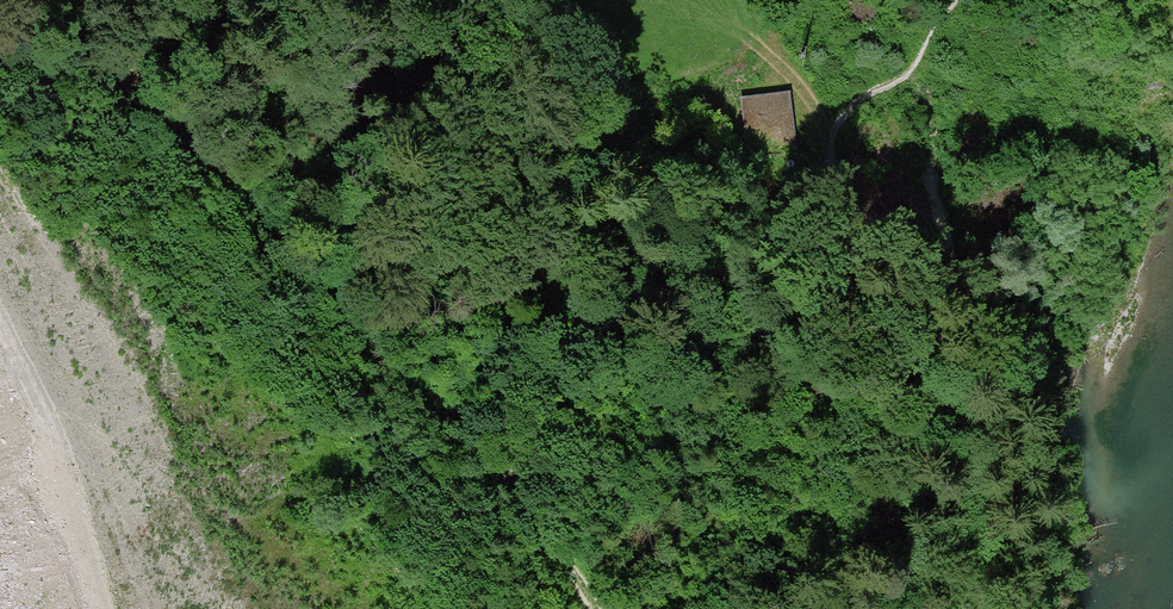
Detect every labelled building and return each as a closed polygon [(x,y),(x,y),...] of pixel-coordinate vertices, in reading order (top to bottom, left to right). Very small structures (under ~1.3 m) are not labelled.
[(793,90),(742,96),(749,154),(800,148),(793,90)]
